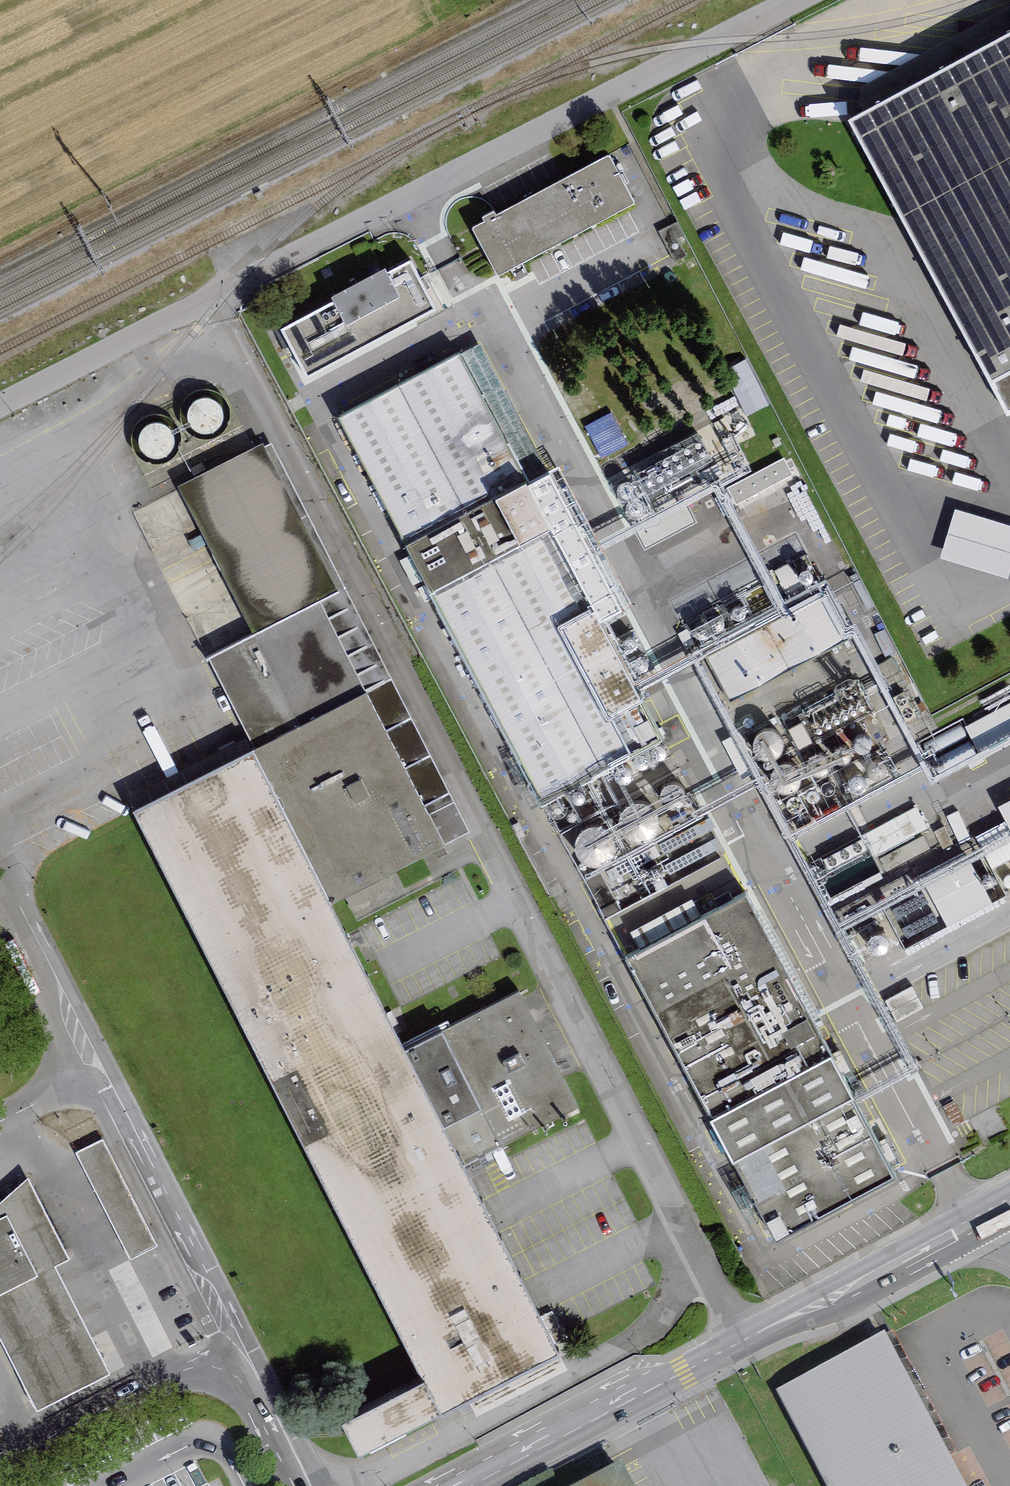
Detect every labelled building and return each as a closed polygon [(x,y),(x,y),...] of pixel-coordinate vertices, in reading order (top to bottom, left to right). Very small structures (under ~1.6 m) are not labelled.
[(849,120),(1007,412),(1009,411),(1009,33),(849,120)] [(472,228),(497,276),(635,203),(609,155),(496,215),(494,212),(483,218),(485,222),(472,228)] [(283,332),(307,377),(435,309),(409,261),(386,273),(384,269),(331,297),(335,304),(283,332)] [(480,343),(460,355),(526,478),(547,467),(480,343)] [(460,355),(338,418),(404,543),(526,478),(460,355)] [(186,431),(192,436),(200,439),(208,440),(216,438),(223,433),(229,426),(231,418),(231,409),(227,401),(221,395),(214,391),(205,389),(197,391),(190,395),(185,401),(182,408),(181,416),(182,424),(186,431)] [(137,456),(143,461),(150,464),(158,465),(167,463),(174,458),(179,451),(181,443),(181,434),(178,426),(172,420),(164,416),(155,414),(148,416),(141,420),(135,426),(132,433),(131,441),(133,449),(137,456)] [(263,443),(178,486),(254,634),(320,601),(339,591),(265,446),(263,443)] [(339,591),(320,601),(367,695),(443,844),(469,831),(271,443),(265,446),(339,591)] [(406,547),(542,807),(663,741),(599,624),(622,611),(632,606),(559,468),(406,547)] [(938,557),(1008,579),(1009,572),(1009,525),(953,508),(938,557)] [(828,593),(705,656),(729,702),(851,639),(828,593)] [(257,751),(367,695),(320,601),(254,634),(209,658),(257,751)] [(896,776),(911,769),(951,768),(990,752),(981,752),(1009,739),(1009,701),(933,734),(917,741),(895,690),(896,776)] [(257,751),(253,753),(330,905),(445,847),(443,844),(367,695),(257,751)] [(330,905),(253,753),(134,813),(424,1383),(441,1417),(560,1357),(462,1164),(405,1052),(330,905)] [(812,851),(829,881),(908,839),(891,809),(812,851)] [(745,895),(624,960),(777,1241),(893,1179),(745,895)] [(519,991),(405,1052),(462,1164),(579,1107),(519,991)] [(157,1245),(102,1139),(76,1152),(130,1260),(157,1245)] [(36,1410),(109,1374),(54,1266),(68,1260),(28,1177),(0,1202),(0,1220),(7,1217),(37,1277),(0,1296),(0,1339),(36,1410)] [(7,1217),(0,1220),(0,1296),(37,1277),(7,1217)] [(777,1388),(830,1485),(968,1485),(950,1452),(885,1330),(777,1388)] [(360,1459),(441,1417),(424,1383),(341,1425),(360,1459)] [(622,1459),(570,1485),(636,1485),(622,1459)]
